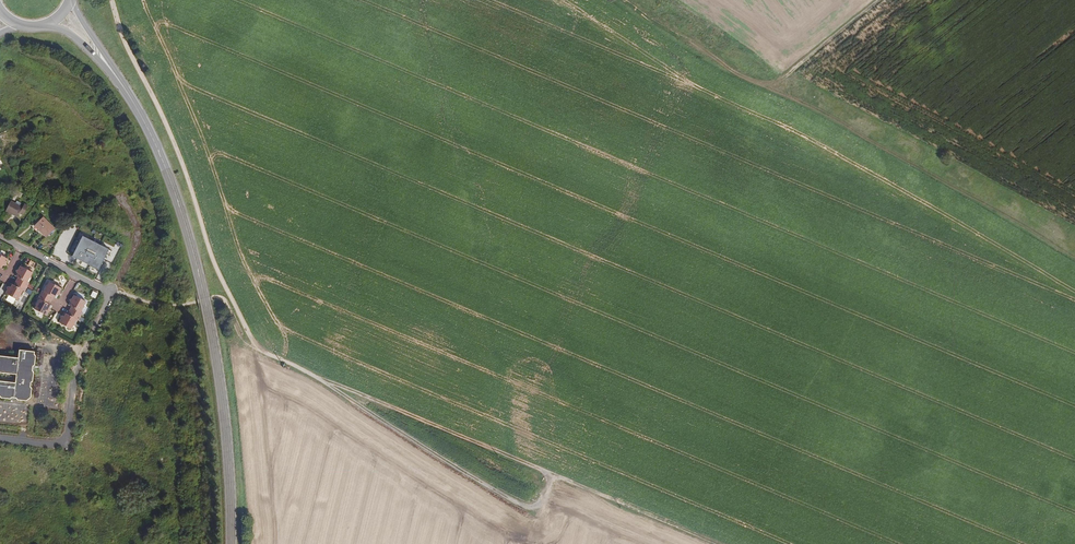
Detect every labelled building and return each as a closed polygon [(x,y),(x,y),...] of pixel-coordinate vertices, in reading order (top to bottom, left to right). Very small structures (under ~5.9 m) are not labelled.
[(16,203),(11,201),(6,211),(18,217),(19,214),(23,215),(28,206),(25,204),(23,207),(20,205),(16,203)] [(43,217),(34,226),(46,237),(55,229),(43,217)] [(109,250),(109,249),(83,236),(72,257),(99,270),(106,255),(110,257),(112,252),(109,250)] [(4,266),(7,266),(6,263),(8,259),(0,255),(0,268),(4,266)] [(105,261),(102,267),(109,270),(111,264),(105,261)] [(5,293),(18,300),(20,297),(21,296),(21,294),(23,290),(24,291),(25,291),(29,283),(27,282),(30,278),(31,278),(31,276),(33,273),(20,266),(18,270),(16,270),(16,273),(18,278),(14,285),(9,286),(6,287),(7,290),(5,293)] [(36,304),(36,306),(34,309),(47,316),(49,312),(51,311),(51,309),(49,304),(53,297),(58,296),(61,295),(60,292),(62,288),(49,282),(47,285),(46,286),(46,287),(44,291),(42,290),(38,298),(38,299),(40,299),(38,303),(36,304)] [(59,323),(71,329),(73,326),(75,325),(74,323),(77,319),(78,320),(78,321),(83,313),(82,312),(81,312),(83,307),(85,307),(84,305),(86,302),(74,295),(72,299),(69,300),(70,302),(71,307),(67,314),(63,316),(60,316),(61,319),(59,323)] [(19,350),(17,364),(0,361),(0,397),(1,398),(10,399),(17,399),(17,400),(26,401),(31,397),(34,372),(32,370),(33,366),(35,365),(36,356),(34,354),(35,352),(19,350)]
